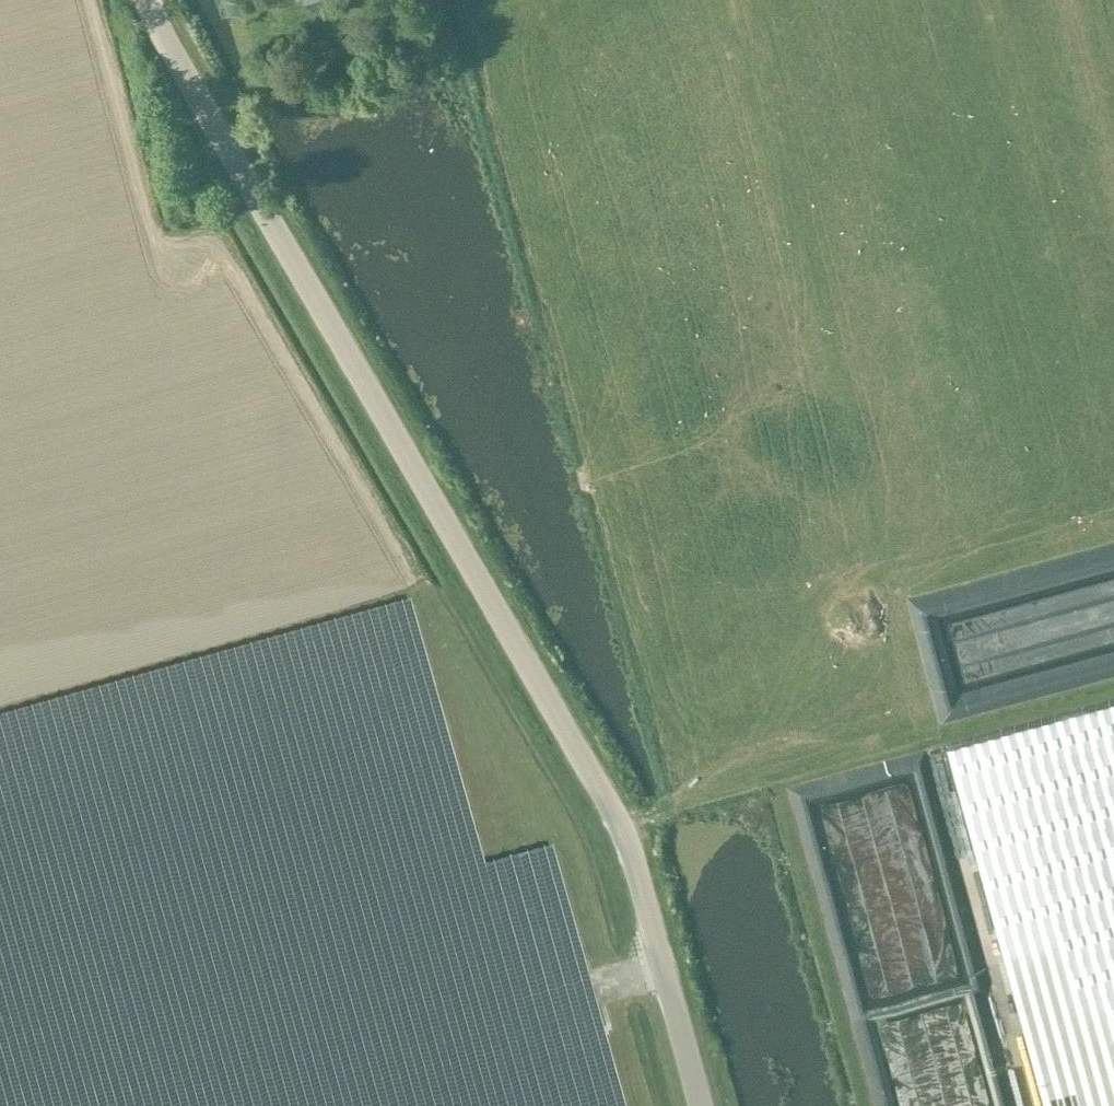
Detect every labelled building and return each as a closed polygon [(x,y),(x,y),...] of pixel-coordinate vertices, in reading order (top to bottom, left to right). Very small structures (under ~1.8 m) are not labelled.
[(0,726),(0,1105),(624,1105),(554,856),(487,875),(411,609),(0,726)] [(1001,732),(1084,1038),(1030,1052),(1045,1105),(1113,1105),(1113,701),(1001,732)] [(1001,732),(947,746),(1030,1052),(1084,1038),(1001,732)]
